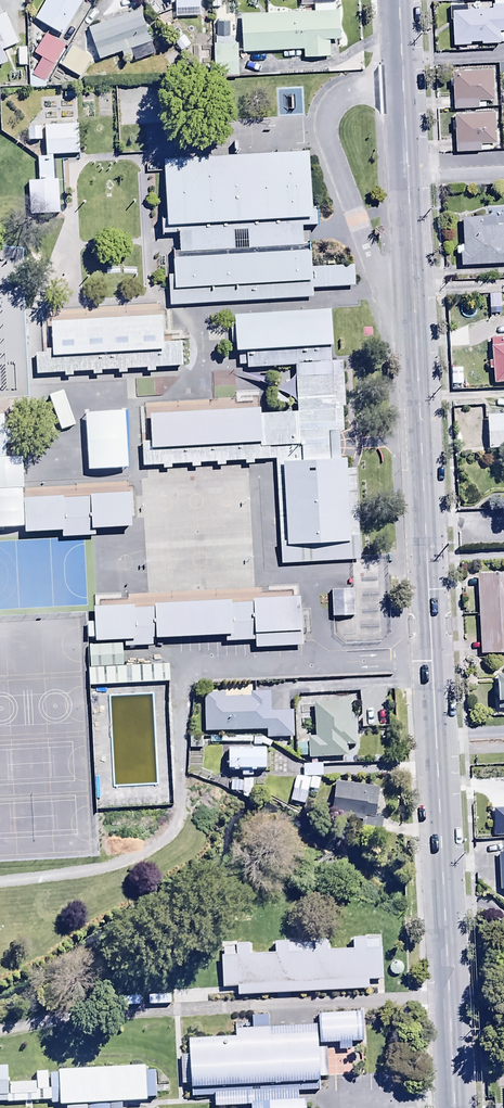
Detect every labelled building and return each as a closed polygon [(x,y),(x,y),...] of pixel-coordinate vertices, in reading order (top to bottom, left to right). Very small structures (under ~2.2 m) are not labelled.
[(83,0),(47,0),(35,21),(63,36),(83,0)] [(176,18),(200,17),(199,0),(175,0),(176,18)] [(493,2),(493,5),(491,5),(491,11),(466,11),(466,7),(463,7),(463,5),(448,5),(449,21),(451,21),(452,48),(456,48),(456,52),(490,52),(490,45),(498,45),(498,33),(503,32),(503,1),(493,2)] [(241,15),(243,53),(303,51),(304,58),(329,58),(329,41),(340,40),(339,12),(333,12),(332,3),(314,4),(314,13),(241,15)] [(87,29),(99,61),(121,53),(124,61),(134,58),(131,49),(150,42),(138,10),(87,29)] [(6,63),(1,51),(19,44),(6,14),(0,17),(0,66),(6,63)] [(46,82),(65,46),(44,34),(33,54),(41,58),(34,72),(29,73),(29,88),(46,88),(46,82)] [(238,77),(237,45),(213,45),(213,78),(238,77)] [(71,47),(60,66),(81,78),(92,59),(71,47)] [(492,72),(451,73),(452,110),(484,109),(484,103),(492,102),(492,72)] [(123,88),(85,90),(87,131),(125,128),(123,88)] [(495,134),(494,114),(453,115),(454,154),(479,153),(479,152),(499,151),(498,134),(495,134)] [(82,121),(47,123),(48,153),(84,151),(82,121)] [(41,129),(28,129),(28,142),(42,142),(41,129)] [(307,150),(161,158),(167,253),(312,245),(307,150)] [(62,185),(38,186),(39,214),(63,213),(62,185)] [(460,267),(503,265),(503,227),(494,227),(494,218),(461,220),(462,246),(455,246),(455,256),(459,256),(460,267)] [(315,247),(173,256),(176,307),(318,299),(315,247)] [(336,308),(232,315),(235,366),(339,359),(336,308)] [(168,314),(52,321),(54,352),(40,353),(41,378),(188,369),(186,344),(170,344),(168,314)] [(489,341),(490,363),(488,363),(488,372),(492,372),(492,386),(503,385),(503,341),(489,341)] [(300,407),(146,417),(149,468),(275,461),(281,563),(364,558),(352,362),(298,365),(300,407)] [(501,410),(501,417),(485,417),(487,451),(503,450),(503,410),(501,410)] [(139,416),(94,419),(96,451),(141,449),(139,416)] [(134,493),(25,500),(27,538),(136,531),(134,493)] [(478,574),(480,656),(490,655),(490,660),(503,659),(503,574),(478,574)] [(287,594),(250,596),(253,645),(290,643),(287,594)] [(250,596),(156,602),(158,642),(253,636),(250,596)] [(150,605),(97,608),(99,647),(153,644),(150,605)] [(88,668),(88,687),(170,684),(169,665),(88,668)] [(204,695),(205,734),(266,733),(267,741),(293,740),(292,713),(270,714),(269,694),(250,695),(250,698),(225,699),(225,695),(204,695)] [(311,766),(319,766),(319,762),(316,762),(316,760),(347,759),(347,747),(355,747),(354,723),(349,723),(349,703),(314,704),(314,722),(298,722),(298,740),(300,740),(300,744),(296,744),(297,758),(308,758),(308,761),(311,760),(311,766)] [(189,739),(189,750),(202,750),(202,739),(189,739)] [(228,750),(228,772),(234,772),(234,773),(238,773),(238,772),(251,772),(251,774),(256,774),(256,772),(266,771),(265,750),(228,750)] [(303,766),(303,778),(322,778),(322,766),(319,766),(311,766),(303,766)] [(309,781),(296,778),(291,803),(304,806),(309,781)] [(242,783),(231,783),(231,793),(242,793),(242,800),(252,800),(253,781),(242,781),(242,783)] [(377,818),(381,790),(336,784),(331,818),(362,822),(361,830),(382,833),(384,819),(377,818)] [(218,945),(221,986),(234,985),(235,993),(365,986),(365,978),(380,977),(378,938),(353,939),(353,948),(325,950),(325,940),(272,943),(272,953),(248,954),(248,943),(218,945)] [(356,1008),(322,1010),(324,1043),(358,1040),(356,1008)] [(319,1022),(190,1030),(194,1091),(216,1090),(217,1104),(251,1102),(251,1107),(306,1107),(304,1085),(323,1084),(319,1022)] [(52,1071),(54,1105),(93,1103),(94,1107),(127,1107),(126,1101),(150,1099),(148,1066),(52,1071)] [(0,1067),(0,1100),(12,1099),(10,1067),(0,1067)]
